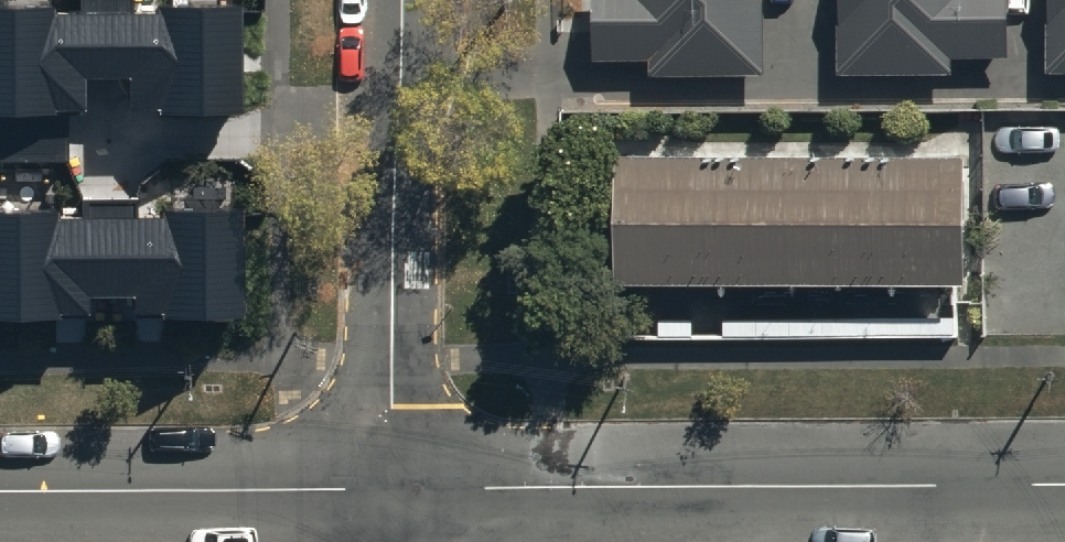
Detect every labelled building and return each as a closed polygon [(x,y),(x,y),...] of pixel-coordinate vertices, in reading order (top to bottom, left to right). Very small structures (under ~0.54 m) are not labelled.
[(83,87),(135,86),(135,122),(242,121),(241,11),(163,11),(163,21),(132,21),(132,0),(83,0),(83,21),(83,87)] [(590,57),(648,57),(648,75),(763,73),(761,0),(589,0),(590,57)] [(837,69),(951,69),(951,54),(1006,54),(1006,0),(837,0),(837,69)] [(1041,69),(1064,69),(1064,0),(1042,0),(1041,69)] [(0,10),(0,167),(70,167),(70,119),(83,119),(83,87),(83,21),(54,21),(54,10),(0,10)] [(613,146),(613,273),(961,275),(962,148),(613,146)] [(86,216),(86,303),(140,303),(140,320),(167,320),(167,326),(243,326),(242,213),(167,213),(167,217),(137,218),(137,200),(86,200),(86,216)] [(86,327),(86,303),(86,216),(60,216),(60,213),(0,213),(0,327),(86,327)]
